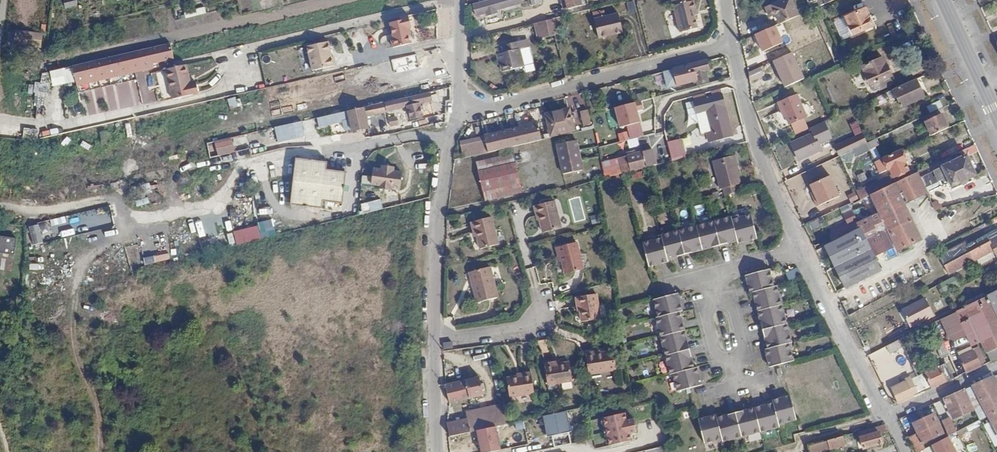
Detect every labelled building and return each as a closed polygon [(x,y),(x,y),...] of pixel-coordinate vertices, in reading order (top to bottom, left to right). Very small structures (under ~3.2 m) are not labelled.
[(492,1),(473,5),(475,15),(486,12),(487,15),(495,13),(495,10),(514,5),(513,0),(514,0),(492,0),(492,1)] [(682,6),(683,5),(689,31),(706,27),(703,15),(705,14),(702,1),(703,0),(681,0),(682,6)] [(779,24),(797,16),(791,0),(783,0),(771,5),(779,24)] [(77,1),(65,4),(66,9),(78,6),(77,1)] [(773,18),(777,25),(779,24),(771,5),(762,9),(767,20),(773,18)] [(186,18),(206,13),(204,7),(185,12),(186,18)] [(844,18),(851,36),(871,28),(863,10),(844,18)] [(617,14),(593,19),(597,38),(621,33),(617,14)] [(554,34),(564,31),(560,16),(554,18),(550,18),(554,34)] [(412,29),(410,17),(402,18),(403,22),(393,24),(396,39),(393,39),(395,48),(411,45),(409,35),(408,30),(411,29),(412,29)] [(548,35),(554,34),(550,18),(545,20),(548,35)] [(775,26),(755,35),(763,52),(783,43),(775,26)] [(523,29),(511,32),(513,41),(526,37),(523,29)] [(42,50),(43,32),(10,31),(9,49),(42,50)] [(505,53),(498,54),(502,72),(524,67),(520,49),(528,47),(527,40),(503,45),(505,53)] [(138,52),(143,71),(155,68),(155,64),(176,59),(173,44),(138,52)] [(314,75),(324,73),(335,70),(337,68),(336,63),(334,61),(331,46),(309,51),(314,75)] [(427,59),(425,50),(387,59),(389,68),(427,59)] [(441,50),(426,53),(428,62),(443,58),(441,50)] [(138,52),(100,62),(104,80),(143,71),(138,52)] [(792,52),(772,61),(784,88),(804,79),(792,52)] [(881,59),(860,68),(869,86),(889,77),(881,59)] [(706,60),(673,68),(677,85),(697,80),(698,84),(708,82),(705,68),(708,68),(706,60)] [(187,66),(167,71),(174,100),(201,93),(198,79),(190,81),(188,71),(187,66)] [(50,71),(53,87),(75,82),(72,67),(50,71)] [(41,83),(36,82),(34,104),(43,104),(44,90),(50,91),(51,73),(42,72),(41,83)] [(158,73),(161,96),(168,95),(166,72),(158,73)] [(924,98),(916,80),(893,91),(900,109),(924,98)] [(637,95),(639,101),(649,98),(647,92),(637,95)] [(722,94),(693,101),(696,112),(705,111),(710,132),(706,133),(707,141),(732,136),(722,94)] [(783,111),(785,117),(789,126),(806,118),(796,95),(777,103),(781,112),(783,111)] [(412,110),(417,109),(417,105),(427,103),(426,96),(410,99),(412,110)] [(239,97),(228,100),(231,109),(242,106),(239,97)] [(403,107),(404,112),(412,110),(410,99),(409,98),(381,104),(382,112),(403,107)] [(636,102),(614,108),(620,128),(627,126),(631,140),(645,136),(636,102)] [(690,117),(696,115),(693,102),(686,104),(690,117)] [(939,102),(927,105),(929,113),(941,109),(939,102)] [(379,104),(345,112),(347,121),(381,113),(379,104)] [(939,105),(929,111),(933,118),(943,113),(939,105)] [(412,110),(404,112),(406,121),(419,118),(417,109),(412,110)] [(548,124),(571,118),(569,109),(546,115),(548,124)] [(588,109),(580,111),(583,127),(592,125),(588,109)] [(439,115),(431,118),(433,129),(436,129),(439,115)] [(929,137),(947,128),(942,115),(923,124),(929,137)] [(328,116),(314,119),(315,127),(330,123),(328,116)] [(502,131),(500,122),(510,121),(509,116),(483,120),(486,134),(502,131)] [(574,130),(571,118),(548,124),(551,135),(574,130)] [(792,126),(795,135),(809,129),(806,120),(792,126)] [(301,121),(274,128),(279,144),(305,137),(301,121)] [(850,125),(855,136),(863,132),(858,121),(850,125)] [(825,122),(811,128),(814,134),(792,144),(800,160),(822,151),(819,144),(832,138),(825,122)] [(484,138),(485,140),(538,126),(538,125),(484,138)] [(485,140),(488,154),(538,142),(541,141),(538,126),(485,140)] [(618,134),(620,142),(630,140),(628,132),(618,134)] [(836,147),(840,157),(865,145),(867,144),(863,135),(836,147)] [(218,157),(235,153),(232,138),(214,142),(218,157)] [(460,143),(461,146),(485,140),(484,138),(460,143)] [(671,160),(685,158),(682,139),(668,142),(671,160)] [(461,146),(464,160),(488,154),(485,140),(461,146)] [(869,142),(872,158),(879,156),(876,140),(869,142)] [(553,146),(557,163),(577,158),(573,142),(553,146)] [(868,151),(866,146),(857,150),(859,155),(868,151)] [(645,165),(641,150),(626,154),(630,169),(645,165)] [(882,160),(882,159),(873,163),(878,174),(888,169),(891,177),(905,171),(901,163),(903,162),(899,152),(882,160)] [(723,186),(724,190),(738,187),(737,182),(740,182),(736,165),(737,164),(734,153),(713,159),(720,187),(723,186)] [(510,155),(473,164),(482,201),(519,192),(510,155)] [(966,157),(934,172),(940,185),(947,182),(951,189),(975,178),(966,157)] [(577,158),(557,163),(560,175),(580,170),(577,158)] [(289,208),(320,212),(321,204),(341,206),(344,175),(324,173),(325,165),(293,162),(289,208)] [(370,186),(378,187),(378,190),(390,191),(390,188),(398,189),(399,173),(392,173),(392,169),(380,167),(379,171),(371,170),(370,186)] [(914,174),(917,178),(924,175),(922,170),(914,174)] [(868,217),(828,236),(831,243),(858,230),(871,256),(892,245),(895,251),(918,240),(902,205),(924,194),(917,178),(914,174),(889,185),(868,194),(877,213),(868,217)] [(856,189),(860,198),(868,194),(889,185),(884,175),(856,189)] [(831,176),(808,185),(817,207),(839,197),(831,176)] [(381,199),(360,204),(363,214),(383,209),(381,199)] [(555,201),(535,206),(537,215),(540,215),(544,232),(562,228),(555,201)] [(97,211),(29,224),(33,243),(101,230),(97,211)] [(701,223),(653,236),(654,239),(642,242),(648,265),(668,261),(667,257),(737,239),(737,242),(757,237),(750,213),(739,216),(738,214),(701,223)] [(493,216),(473,221),(475,230),(477,230),(481,247),(500,242),(493,216)] [(818,219),(806,225),(809,232),(821,226),(818,219)] [(273,223),(234,229),(236,244),(276,238),(273,223)] [(858,230),(831,243),(823,247),(843,288),(878,271),(871,256),(858,230)] [(940,258),(949,275),(995,252),(996,256),(996,233),(968,248),(966,245),(940,258)] [(14,254),(16,238),(0,237),(0,252),(14,254)] [(577,243),(557,248),(559,257),(561,257),(566,274),(583,269),(577,243)] [(0,270),(11,271),(12,259),(1,258),(0,270)] [(491,267),(473,271),(476,283),(474,284),(478,301),(499,296),(491,267)] [(769,366),(793,360),(789,342),(791,342),(777,284),(774,285),(769,268),(745,274),(749,292),(752,292),(767,348),(764,348),(769,366)] [(786,274),(789,281),(801,276),(797,268),(786,274)] [(987,297),(991,295),(989,291),(981,295),(978,289),(958,299),(963,309),(987,297)] [(677,390),(701,384),(697,366),(694,367),(679,311),(682,310),(677,292),(653,298),(658,316),(655,316),(670,374),(673,373),(677,390)] [(991,295),(987,297),(988,298),(956,314),(972,346),(977,344),(981,342),(986,353),(994,348),(995,351),(996,351),(996,292),(991,295)] [(597,294),(576,298),(577,307),(580,306),(582,322),(601,320),(597,294)] [(901,310),(902,312),(927,300),(926,298),(901,310)] [(927,300),(902,312),(910,328),(935,316),(927,300)] [(952,321),(949,315),(934,323),(937,329),(952,321)] [(891,353),(902,347),(899,340),(887,346),(891,353)] [(945,357),(949,355),(942,340),(938,342),(945,357)] [(942,358),(945,357),(938,342),(935,343),(942,358)] [(985,362),(978,348),(973,350),(974,352),(960,358),(967,373),(981,367),(980,365),(985,362)] [(995,351),(994,348),(986,353),(991,362),(996,359),(996,351),(995,351)] [(586,354),(589,374),(616,370),(614,352),(604,353),(603,351),(586,354)] [(900,369),(910,366),(907,359),(898,362),(900,369)] [(547,362),(549,382),(574,379),(571,361),(555,363),(555,361),(547,362)] [(925,374),(932,389),(947,382),(946,381),(952,378),(945,365),(935,369),(934,367),(929,369),(930,371),(925,374)] [(523,374),(508,376),(510,394),(535,391),(532,371),(523,372),(523,374)] [(446,386),(450,403),(483,395),(479,377),(446,386)] [(893,388),(900,403),(914,397),(913,394),(917,392),(911,378),(906,380),(907,382),(893,388)] [(989,380),(972,388),(979,401),(996,437),(996,395),(989,380)] [(972,388),(964,391),(970,405),(979,401),(972,388)] [(963,392),(943,400),(953,420),(972,411),(963,392)] [(716,414),(698,419),(704,443),(721,438),(722,441),(779,426),(779,423),(796,419),(790,395),(772,399),(773,402),(716,417),(716,414)] [(942,400),(935,403),(939,413),(946,410),(942,400)] [(447,423),(450,436),(477,431),(512,422),(506,402),(467,412),(468,418),(447,423)] [(567,411),(543,416),(547,436),(571,432),(567,411)] [(626,413),(603,418),(609,446),(632,441),(626,413)] [(917,451),(920,451),(926,449),(924,443),(944,434),(935,414),(914,424),(919,434),(910,439),(917,451)] [(944,423),(950,437),(958,433),(951,420),(944,423)] [(881,435),(890,432),(887,425),(860,433),(865,450),(883,445),(881,435)] [(477,431),(481,451),(490,451),(501,450),(497,427),(477,431)] [(846,446),(844,437),(829,441),(831,450),(846,446)] [(936,451),(958,451),(952,437),(933,445),(936,451)] [(829,441),(809,447),(811,451),(824,451),(831,450),(829,441)]
